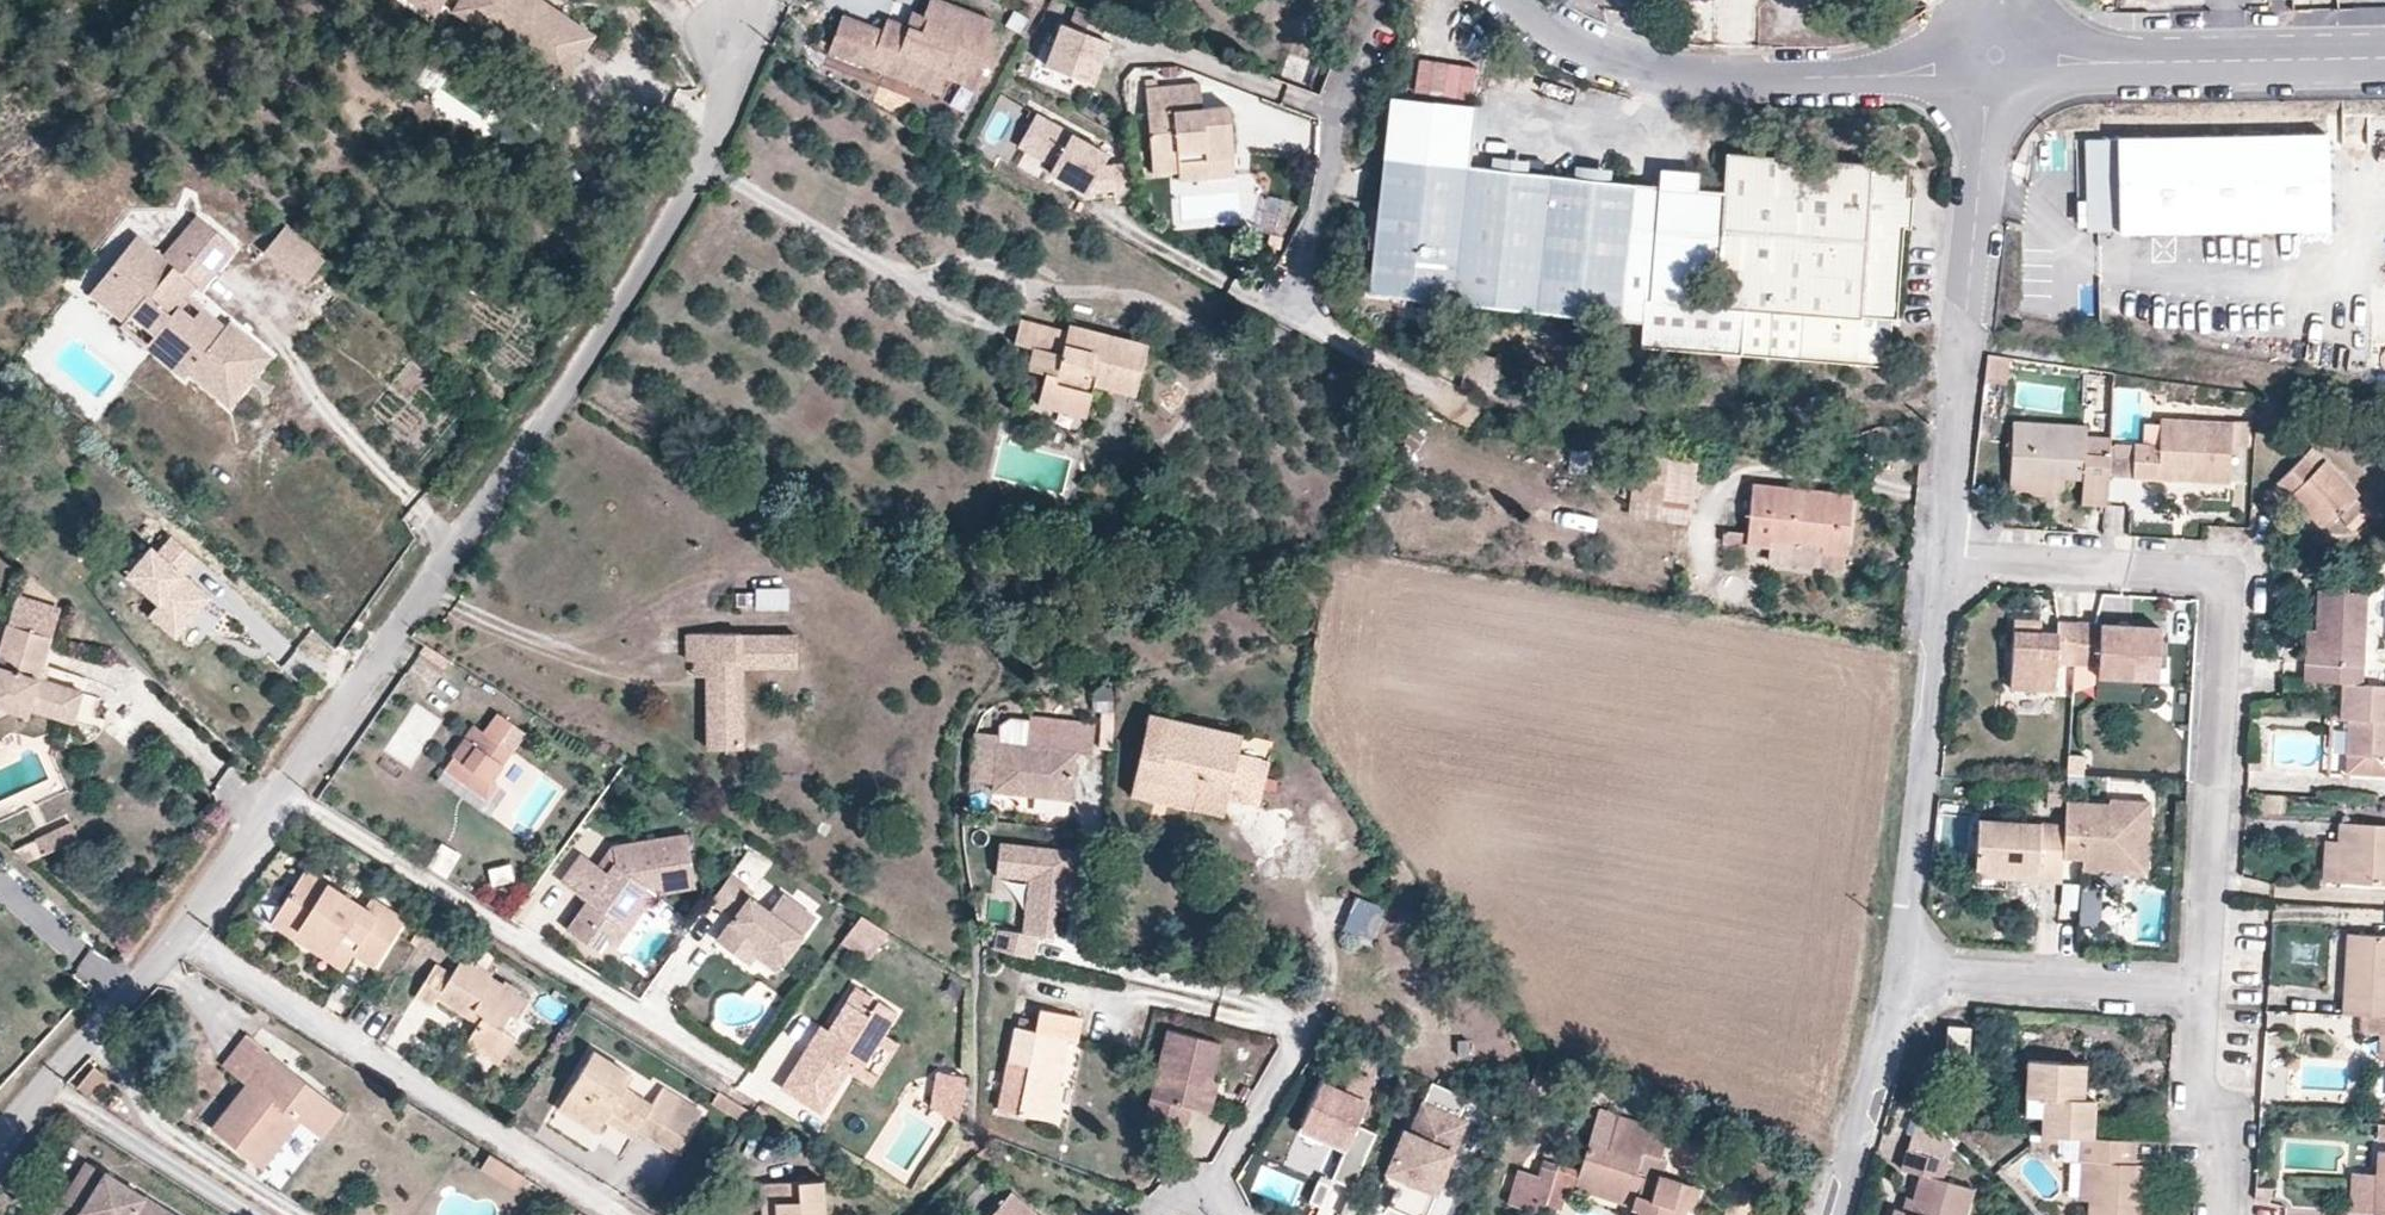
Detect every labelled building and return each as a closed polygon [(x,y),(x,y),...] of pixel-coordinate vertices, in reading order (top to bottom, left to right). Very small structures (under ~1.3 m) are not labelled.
[(439,15),(448,0),(415,0),(439,15)] [(566,84),(598,35),(544,0),(466,0),(457,14),(566,84)] [(998,35),(990,32),(994,22),(937,0),(930,0),(924,16),(928,17),(921,32),(906,26),(887,19),(882,31),(842,16),(831,44),(828,50),(890,74),(896,58),(946,77),(978,89),(998,35)] [(1093,83),(1109,42),(1100,38),(1108,17),(1078,6),(1069,27),(1061,24),(1045,65),(1093,83)] [(921,32),(928,17),(924,16),(912,11),(906,26),(921,32)] [(1020,34),(1028,19),(1014,11),(1006,26),(1020,34)] [(828,50),(831,44),(821,40),(818,46),(828,50)] [(1306,90),(1316,65),(1289,54),(1279,80),(1306,90)] [(1471,95),(1474,62),(1413,56),(1409,88),(1471,95)] [(946,77),(896,58),(890,74),(939,93),(946,77)] [(1157,87),(1156,79),(1145,80),(1146,88),(1157,87)] [(1201,109),(1199,83),(1187,84),(1189,110),(1201,109)] [(1234,159),(1229,106),(1201,109),(1189,110),(1187,84),(1157,87),(1146,88),(1153,174),(1179,172),(1178,162),(1206,159),(1206,161),(1234,159)] [(1619,321),(1635,185),(1610,182),(1574,178),(1550,175),(1527,172),(1490,169),(1467,166),(1469,141),(1473,106),(1391,97),(1369,293),(1619,321)] [(1483,142),(1486,108),(1473,106),(1469,141),(1483,142)] [(1108,154),(1036,114),(1018,146),(1053,165),(1049,172),(1087,192),(1101,166),(1108,154)] [(2328,221),(2323,130),(2081,138),(2083,228),(2328,221)] [(1896,318),(1907,167),(1727,153),(1723,192),(1697,190),(1659,186),(1635,185),(1619,321),(1642,323),(1640,347),(1721,353),(1721,360),(1738,362),(1739,354),(1885,366),(1887,364),(1890,327),(1880,326),(1881,317),(1891,318),(1896,318)] [(1527,172),(1528,160),(1492,156),(1490,169),(1527,172)] [(1235,176),(1234,159),(1206,161),(1206,159),(1178,162),(1179,172),(1180,181),(1235,176)] [(1133,195),(1131,163),(1111,165),(1113,189),(1113,197),(1133,195)] [(1113,189),(1111,165),(1101,166),(1087,192),(1113,189)] [(1610,182),(1612,170),(1575,166),(1574,178),(1610,182)] [(1697,190),(1699,172),(1660,169),(1659,186),(1697,190)] [(176,268),(211,226),(201,218),(166,260),(176,268)] [(227,332),(219,325),(210,335),(181,310),(190,299),(199,289),(205,293),(240,247),(211,226),(176,268),(166,260),(142,239),(116,270),(147,299),(133,315),(156,333),(158,354),(188,380),(193,374),(229,406),(271,358),(232,324),(227,332)] [(329,262),(289,229),(267,255),(307,289),(329,262)] [(133,315),(147,299),(116,270),(96,295),(126,321),(133,315)] [(210,335),(219,325),(190,299),(181,310),(210,335)] [(1890,327),(1891,318),(1881,317),(1880,326),(1890,327)] [(1085,414),(1092,388),(1136,398),(1148,345),(1066,326),(1065,333),(1018,322),(1013,343),(1031,347),(1025,371),(1045,376),(1039,404),(1085,414)] [(1495,395),(1502,359),(1466,352),(1460,389),(1495,395)] [(2009,385),(2012,359),(1988,355),(1984,382),(2009,385)] [(2229,482),(2231,446),(2248,447),(2249,425),(2160,420),(2160,425),(2159,446),(2142,445),(2114,444),(2112,475),(2159,478),(2159,466),(2189,468),(2188,480),(2229,482)] [(2106,505),(2109,456),(2086,455),(2087,437),(2087,427),(2013,422),(2009,474),(2064,478),(2083,479),(2081,503),(2106,505)] [(2159,446),(2160,425),(2143,424),(2142,445),(2159,446)] [(1416,449),(1424,437),(1411,428),(1403,441),(1416,449)] [(2109,456),(2110,439),(2087,437),(2086,455),(2109,456)] [(2325,461),(2313,448),(2304,457),(2316,470),(2325,461)] [(1587,474),(1588,452),(1570,451),(1569,473),(1587,474)] [(1668,462),(1668,458),(1632,454),(1629,478),(1632,478),(1630,497),(1632,498),(1662,502),(1668,462)] [(2358,495),(2325,461),(2316,470),(2304,457),(2277,483),(2323,529),(2338,515),(2346,524),(2364,507),(2355,499),(2358,495)] [(1686,525),(1694,466),(1668,462),(1662,502),(1632,498),(1630,517),(1686,525)] [(2188,480),(2189,468),(2159,466),(2159,478),(2188,480)] [(2063,498),(2064,478),(2009,474),(2008,495),(2063,498)] [(1847,555),(1852,495),(1752,484),(1747,534),(1746,544),(1769,547),(1770,540),(1822,545),(1821,552),(1844,554),(1847,555)] [(2354,531),(2371,514),(2364,507),(2346,524),(2354,531)] [(1746,544),(1747,534),(1724,531),(1723,542),(1746,544)] [(196,555),(167,536),(156,553),(147,547),(126,579),(162,603),(153,616),(183,636),(212,592),(192,579),(189,583),(181,578),(196,555)] [(1842,570),(1844,554),(1821,552),(1822,545),(1770,540),(1769,547),(1768,562),(1842,570)] [(2379,572),(2380,560),(2359,559),(2359,571),(2379,572)] [(2361,685),(2367,593),(2318,590),(2316,630),(2315,663),(2305,662),(2304,681),(2343,684),(2361,685)] [(755,605),(755,591),(736,592),(736,605),(755,605)] [(52,638),(61,608),(16,594),(7,625),(52,638)] [(2074,665),(2077,624),(2058,622),(2057,634),(2040,633),(2031,632),(2032,621),(2014,620),(2010,688),(2055,691),(2056,664),(2074,665)] [(2040,633),(2040,621),(2032,621),(2031,632),(2040,633)] [(2157,679),(2160,629),(2077,624),(2074,665),(2088,665),(2099,666),(2098,675),(2098,676),(2157,679)] [(39,679),(52,638),(7,625),(0,650),(0,706),(27,715),(29,709),(52,716),(62,686),(39,679)] [(686,658),(693,658),(705,658),(705,675),(707,746),(744,745),(743,667),(795,666),(795,628),(686,630),(686,658)] [(2315,663),(2316,630),(2306,630),(2305,662),(2315,663)] [(705,658),(693,658),(694,676),(705,675),(705,658)] [(2098,675),(2099,666),(2088,665),(2087,674),(2098,675)] [(2361,685),(2343,684),(2341,719),(2349,720),(2345,773),(2384,775),(2384,686),(2361,685)] [(73,723),(82,693),(62,686),(52,716),(73,723)] [(526,731),(499,713),(485,733),(475,726),(454,756),(455,757),(445,771),(486,800),(496,785),(490,781),(526,731)] [(1268,761),(1238,754),(1242,735),(1149,715),(1134,778),(1227,798),(1259,805),(1268,761)] [(1070,799),(1075,752),(1092,754),(1095,725),(1029,717),(1029,720),(1027,745),(998,742),(999,735),(975,733),(970,783),(993,785),(993,791),(1070,799)] [(1027,745),(1029,720),(1010,717),(1000,724),(999,735),(998,742),(1027,745)] [(2084,774),(2084,761),(2069,760),(2068,773),(2084,774)] [(2263,771),(2264,760),(2248,760),(2248,770),(2263,771)] [(2079,782),(2079,775),(2068,774),(2067,781),(2079,782)] [(1227,798),(1134,778),(1130,797),(1223,818),(1227,798)] [(2066,802),(2067,781),(2043,781),(2042,793),(2047,794),(2047,805),(2066,807),(2066,802)] [(2146,874),(2150,803),(2111,800),(2110,806),(2066,802),(2066,807),(2065,825),(2063,857),(2082,858),(2123,860),(2122,867),(2129,867),(2129,873),(2146,874)] [(2063,857),(2065,825),(1977,820),(1974,868),(2037,872),(2036,881),(2061,883),(2063,857)] [(43,854),(79,838),(71,823),(35,840),(43,854)] [(2340,823),(2339,841),(2338,882),(2384,885),(2384,825),(2340,823)] [(693,883),(684,828),(610,840),(612,854),(603,867),(595,861),(578,849),(558,876),(584,895),(564,924),(593,945),(602,932),(613,916),(617,919),(643,882),(653,889),(693,883)] [(1071,904),(1077,845),(999,837),(995,868),(1028,873),(1022,927),(998,923),(993,943),(1033,952),(1039,929),(1053,930),(1056,902),(1071,904)] [(612,854),(610,840),(595,861),(603,867),(612,854)] [(2338,882),(2339,841),(2324,841),(2322,881),(2338,882)] [(2122,867),(2123,860),(2082,858),(2082,871),(2129,873),(2129,867),(2122,867)] [(510,859),(487,865),(492,886),(516,880),(510,859)] [(2036,881),(2037,872),(1974,868),(1974,877),(2036,881)] [(783,955),(815,912),(782,888),(768,906),(749,891),(752,887),(730,870),(711,898),(734,914),(718,937),(744,956),(755,940),(761,939),(783,955)] [(271,926),(296,941),(303,930),(353,961),(355,958),(376,970),(407,920),(367,896),(361,906),(304,871),(271,926)] [(615,941),(653,889),(643,882),(617,919),(613,916),(602,932),(615,941)] [(2096,926),(2099,886),(2082,885),(2079,925),(2096,926)] [(868,954),(886,928),(861,911),(844,937),(868,954)] [(303,930),(296,941),(347,972),(353,961),(303,930)] [(2348,933),(2343,1015),(2361,1016),(2384,1017),(2384,936),(2348,933)] [(493,955),(463,936),(453,952),(461,957),(473,964),(475,961),(485,968),(493,955)] [(783,955),(761,939),(755,940),(744,956),(750,960),(758,950),(777,963),(783,955)] [(518,993),(520,990),(504,979),(502,982),(489,975),(491,972),(485,968),(475,961),(473,964),(461,957),(451,973),(434,963),(414,995),(431,1006),(437,997),(468,1016),(473,1008),(482,1014),(477,1022),(469,1034),(502,1055),(514,1036),(499,1027),(509,1012),(516,1016),(527,998),(518,993)] [(637,992),(647,976),(633,968),(623,984),(637,992)] [(876,1038),(882,1029),(896,1007),(855,982),(828,1026),(818,1041),(811,1036),(781,1083),(820,1107),(847,1066),(852,1057),(861,1062),(876,1038)] [(1050,1117),(1067,1036),(1077,1038),(1082,1015),(1040,1006),(1035,1028),(1015,1024),(998,1106),(1050,1117)] [(482,1014),(473,1008),(468,1016),(477,1022),(482,1014)] [(2361,1016),(2360,1034),(2379,1035),(2384,1036),(2384,1017),(2361,1016)] [(818,1041),(828,1026),(820,1021),(811,1036),(818,1041)] [(1969,1055),(1971,1027),(1949,1026),(1948,1053),(1969,1055)] [(898,1040),(882,1029),(876,1038),(893,1049),(898,1040)] [(1211,1080),(1220,1044),(1167,1030),(1147,1117),(1185,1126),(1190,1107),(1203,1110),(1211,1080)] [(244,1080),(268,1049),(247,1033),(223,1064),(244,1080)] [(502,1055),(469,1034),(464,1042),(497,1062),(502,1055)] [(343,1108),(268,1049),(244,1080),(247,1082),(212,1126),(254,1159),(292,1111),(301,1118),(322,1135),(343,1108)] [(677,1153),(702,1113),(662,1088),(652,1105),(624,1088),(632,1075),(593,1051),(559,1108),(598,1132),(606,1119),(610,1111),(638,1129),(677,1153)] [(861,1062),(852,1057),(847,1066),(872,1082),(878,1073),(861,1062)] [(2299,1069),(2299,1059),(2289,1058),(2288,1069),(2299,1069)] [(2083,1099),(2085,1064),(2027,1060),(2026,1097),(2043,1098),(2042,1116),(2041,1135),(2059,1136),(2082,1137),(2093,1138),(2095,1100),(2083,1099)] [(85,1092),(102,1072),(93,1065),(76,1085),(85,1092)] [(957,1121),(965,1074),(936,1070),(934,1086),(944,1088),(941,1110),(957,1121)] [(1356,1124),(1374,1083),(1350,1072),(1341,1092),(1318,1082),(1299,1125),(1323,1135),(1320,1142),(1344,1152),(1332,1179),(1351,1187),(1375,1132),(1356,1124)] [(1211,1113),(1219,1082),(1211,1080),(1203,1110),(1211,1113)] [(1458,1121),(1452,1118),(1462,1096),(1426,1080),(1404,1133),(1401,1132),(1380,1181),(1391,1186),(1383,1203),(1410,1214),(1417,1214),(1458,1121)] [(941,1110),(944,1088),(934,1086),(931,1104),(941,1110)] [(750,1112),(719,1093),(712,1103),(743,1122),(750,1112)] [(2042,1116),(2043,1098),(2026,1097),(2025,1115),(2042,1116)] [(1608,1149),(1618,1117),(1598,1110),(1588,1143),(1608,1149)] [(263,1166),(301,1118),(292,1111),(254,1159),(263,1166)] [(638,1129),(610,1111),(606,1119),(634,1136),(638,1129)] [(1953,1143),(1918,1113),(1908,1150),(1947,1161),(1953,1143)] [(1693,1186),(1662,1177),(1655,1174),(1661,1158),(1669,1133),(1618,1117),(1608,1149),(1588,1143),(1578,1177),(1635,1195),(1631,1207),(1638,1210),(1636,1214),(1684,1214),(1685,1211),(1693,1186)] [(1323,1135),(1299,1125),(1297,1132),(1320,1142),(1323,1135)] [(2059,1144),(2059,1136),(2041,1135),(2041,1143),(2059,1144)] [(2146,1164),(2134,1164),(2136,1140),(2093,1138),(2082,1137),(2080,1161),(2082,1161),(2091,1161),(2089,1201),(2089,1214),(2143,1214),(2143,1212),(2145,1170),(2146,1164)] [(1284,1161),(1312,1174),(1320,1157),(1293,1143),(1284,1161)] [(1973,1189),(1942,1180),(1947,1161),(1908,1150),(1902,1169),(1920,1174),(1909,1213),(1901,1211),(1894,1209),(1892,1214),(1966,1214),(1973,1189)] [(524,1174),(488,1151),(480,1165),(515,1188),(524,1174)] [(2378,1151),(2377,1174),(2375,1213),(2382,1213),(2382,1214),(2384,1214),(2384,1151),(2378,1151)] [(81,1205),(105,1167),(88,1157),(64,1195),(81,1205)] [(1662,1177),(1668,1160),(1661,1158),(1655,1174),(1662,1177)] [(1556,1170),(1558,1164),(1543,1160),(1537,1176),(1519,1170),(1508,1204),(1534,1212),(1537,1203),(1545,1206),(1556,1170)] [(2089,1201),(2091,1161),(2082,1161),(2080,1200),(2089,1201)] [(105,1167),(81,1205),(75,1214),(182,1214),(105,1167)] [(1635,1195),(1578,1177),(1556,1170),(1545,1206),(1561,1211),(1568,1187),(1631,1207),(1635,1195)] [(2156,1213),(2159,1171),(2145,1170),(2143,1212),(2156,1213)] [(2375,1213),(2377,1174),(2351,1173),(2349,1211),(2375,1213)] [(824,1176),(761,1178),(762,1199),(775,1198),(776,1214),(826,1214),(824,1176)] [(2269,1203),(2273,1189),(2256,1185),(2255,1199),(2269,1203)] [(1692,1213),(1700,1189),(1693,1186),(1685,1211),(1692,1213)] [(1353,1211),(1360,1195),(1350,1190),(1343,1207),(1353,1211)] [(1010,1193),(991,1214),(1035,1214),(1010,1193)] [(1909,1213),(1913,1199),(1905,1197),(1901,1211),(1909,1213)] [(775,1198),(762,1199),(762,1214),(776,1214),(775,1198)]
